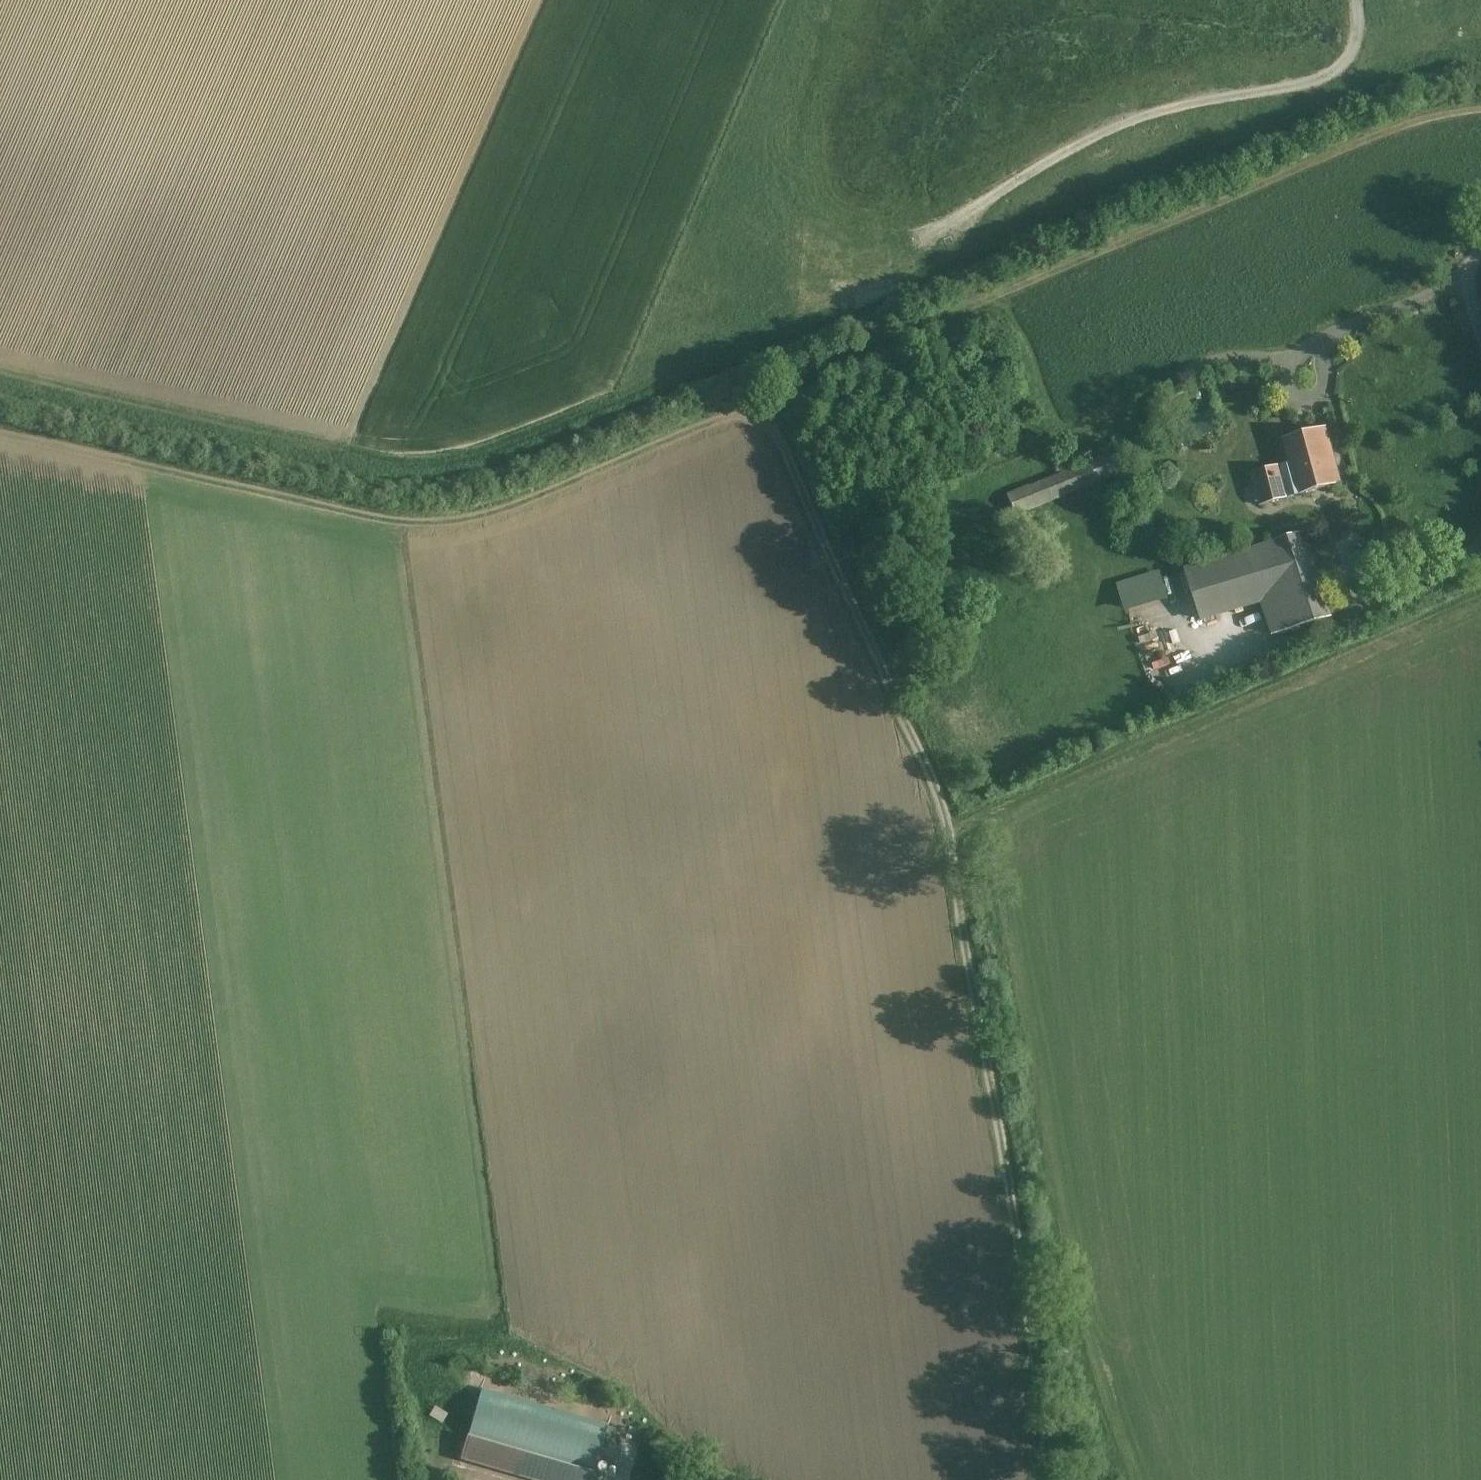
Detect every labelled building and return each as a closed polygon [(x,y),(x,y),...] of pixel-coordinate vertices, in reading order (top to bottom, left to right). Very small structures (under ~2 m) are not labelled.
[(1368,421),(1351,423),(1353,435),(1370,431),(1368,421)] [(1324,429),(1264,446),(1269,463),(1289,458),(1291,463),(1253,473),(1265,519),(1275,516),(1272,504),(1339,485),(1324,429)] [(1124,448),(1007,496),(1015,516),(1132,468),(1124,448)] [(1302,534),(1264,546),(1287,618),(1299,614),(1306,637),(1333,629),(1302,534)] [(1244,551),(1190,567),(1196,586),(1249,570),(1244,551)] [(1161,576),(1119,588),(1125,607),(1167,595),(1161,576)] [(481,1390),(461,1457),(541,1479),(592,1479),(604,1439),(612,1441),(615,1430),(481,1390)]
